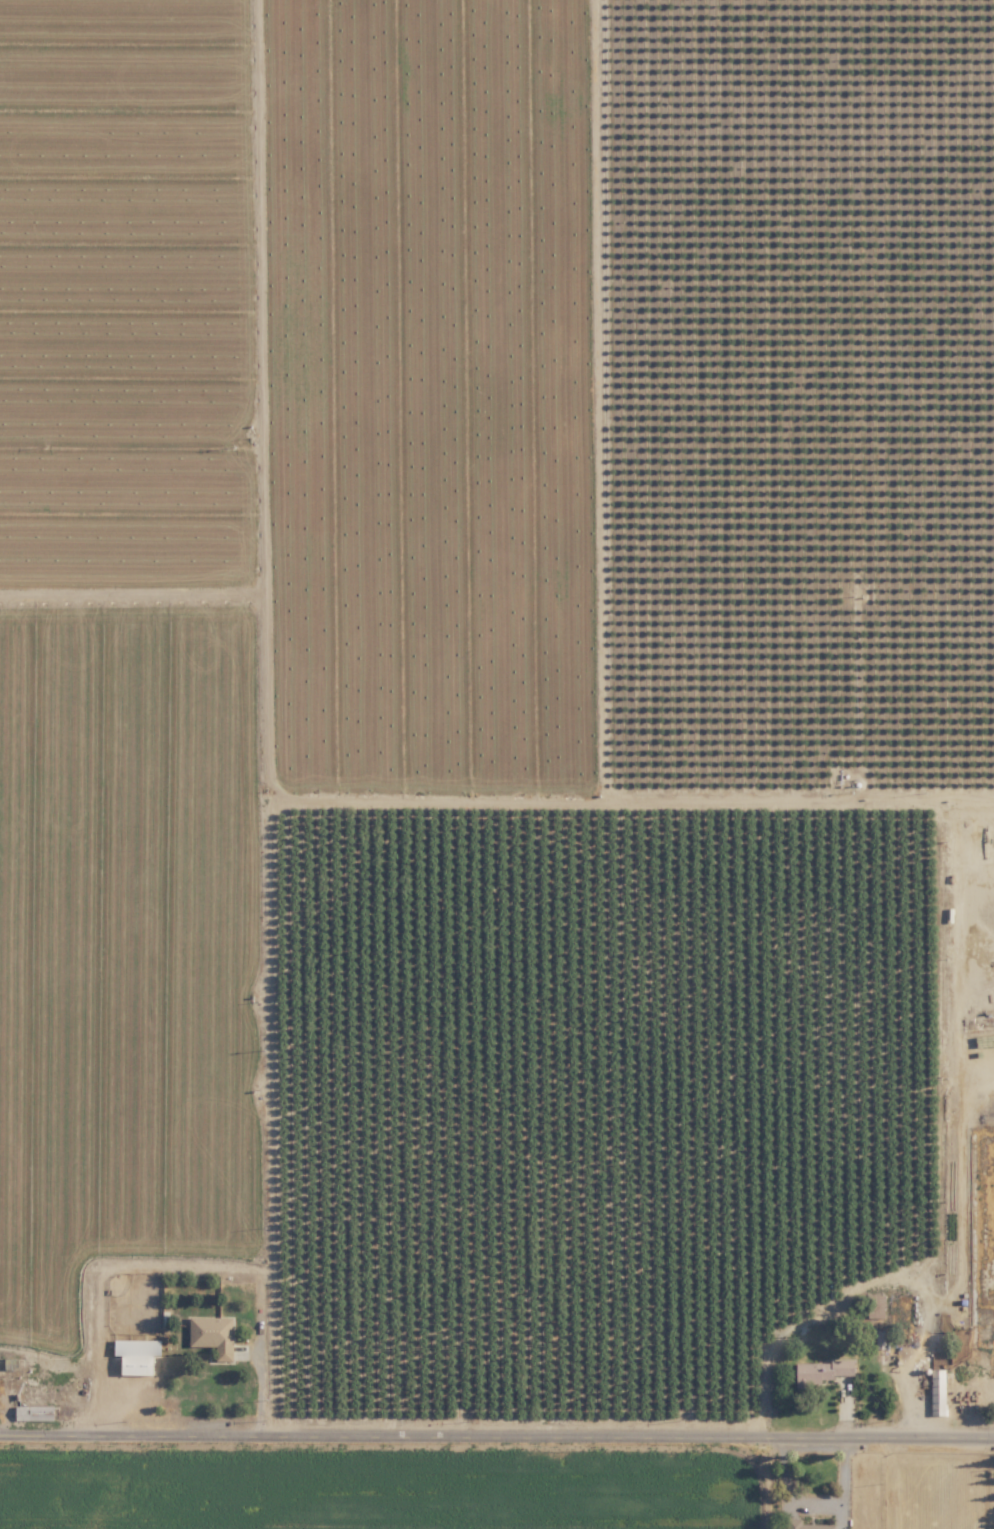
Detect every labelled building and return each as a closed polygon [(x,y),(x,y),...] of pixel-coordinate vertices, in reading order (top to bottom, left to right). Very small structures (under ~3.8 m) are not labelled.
[(234,1317),(190,1316),(190,1346),(216,1346),(216,1361),(234,1361),(234,1317)] [(162,1340),(116,1339),(116,1354),(124,1354),(123,1374),(155,1374),(155,1355),(162,1355),(162,1340)] [(856,1361),(797,1362),(798,1387),(824,1386),(824,1376),(856,1376),(856,1361)] [(932,1415),(946,1415),(947,1369),(933,1368),(932,1415)] [(16,1406),(17,1420),(55,1419),(54,1405),(16,1406)] [(836,1523),(803,1524),(803,1519),(788,1519),(788,1528),(837,1528),(836,1523)]
